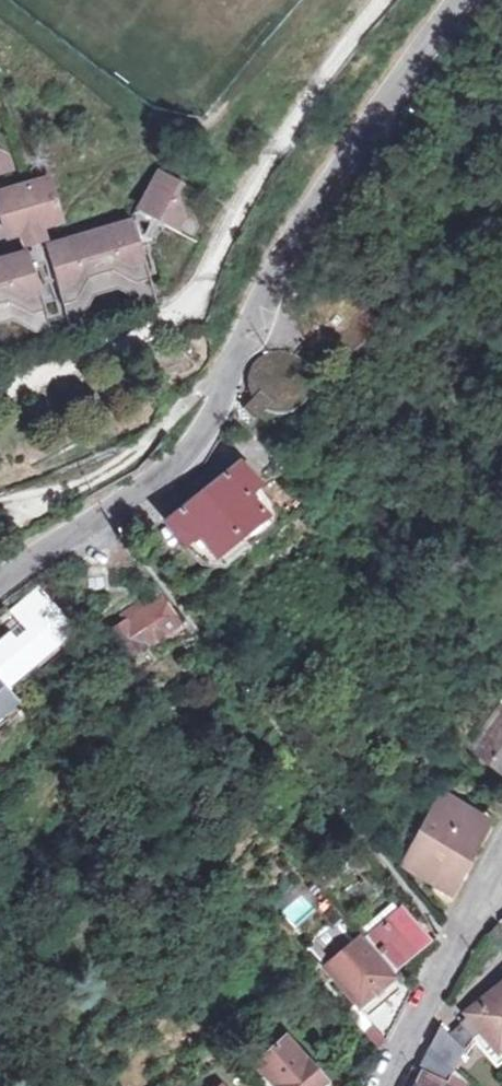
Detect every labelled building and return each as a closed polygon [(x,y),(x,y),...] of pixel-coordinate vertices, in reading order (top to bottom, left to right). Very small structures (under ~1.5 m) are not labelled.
[(18,183),(16,173),(0,163),(0,188),(18,183)] [(204,201),(158,172),(134,217),(199,251),(206,240),(198,213),(204,201)] [(48,235),(65,231),(53,188),(25,196),(0,203),(0,205),(12,245),(24,242),(48,235)] [(48,235),(24,242),(27,253),(51,246),(48,235)] [(137,235),(120,240),(113,235),(73,246),(64,256),(49,261),(71,333),(83,330),(94,308),(119,301),(143,312),(159,308),(137,235)] [(32,266),(15,271),(7,265),(0,268),(0,333),(16,329),(36,342),(53,339),(32,266)] [(252,400),(243,409),(255,421),(264,412),(274,415),(285,415),(295,412),(303,405),(309,396),(310,383),(308,372),(302,363),(293,357),(283,354),(270,355),(260,360),(253,368),(249,378),(249,389),(252,400)] [(236,475),(197,506),(236,557),(262,536),(245,510),(257,501),(236,475)] [(191,555),(208,580),(236,557),(197,506),(160,536),(180,562),(191,555)] [(66,628),(27,586),(0,612),(0,631),(4,635),(0,639),(0,702),(7,696),(1,689),(66,628)] [(163,608),(144,620),(140,614),(123,625),(127,630),(110,641),(128,667),(179,633),(163,608)] [(285,695),(274,707),(283,716),(294,702),(285,695)] [(478,732),(495,745),(494,748),(501,754),(501,700),(478,732)] [(489,799),(501,808),(501,783),(489,799)] [(459,883),(492,814),(487,811),(445,791),(413,859),(459,883)] [(291,926),(313,909),(302,893),(279,910),(291,926)] [(412,958),(431,942),(401,902),(368,932),(394,961),(407,950),(412,958)] [(362,935),(327,968),(355,1001),(392,968),(362,935)] [(411,989),(392,968),(355,1001),(387,1036),(411,989)] [(471,1037),(480,1048),(487,1042),(496,1052),(501,1046),(501,981),(480,1000),(483,1004),(450,1032),(443,1025),(418,1072),(424,1075),(418,1085),(450,1085),(446,1084),(471,1037)] [(335,1077),(332,1080),(288,1034),(256,1061),(278,1085),(342,1085),(335,1077)]
